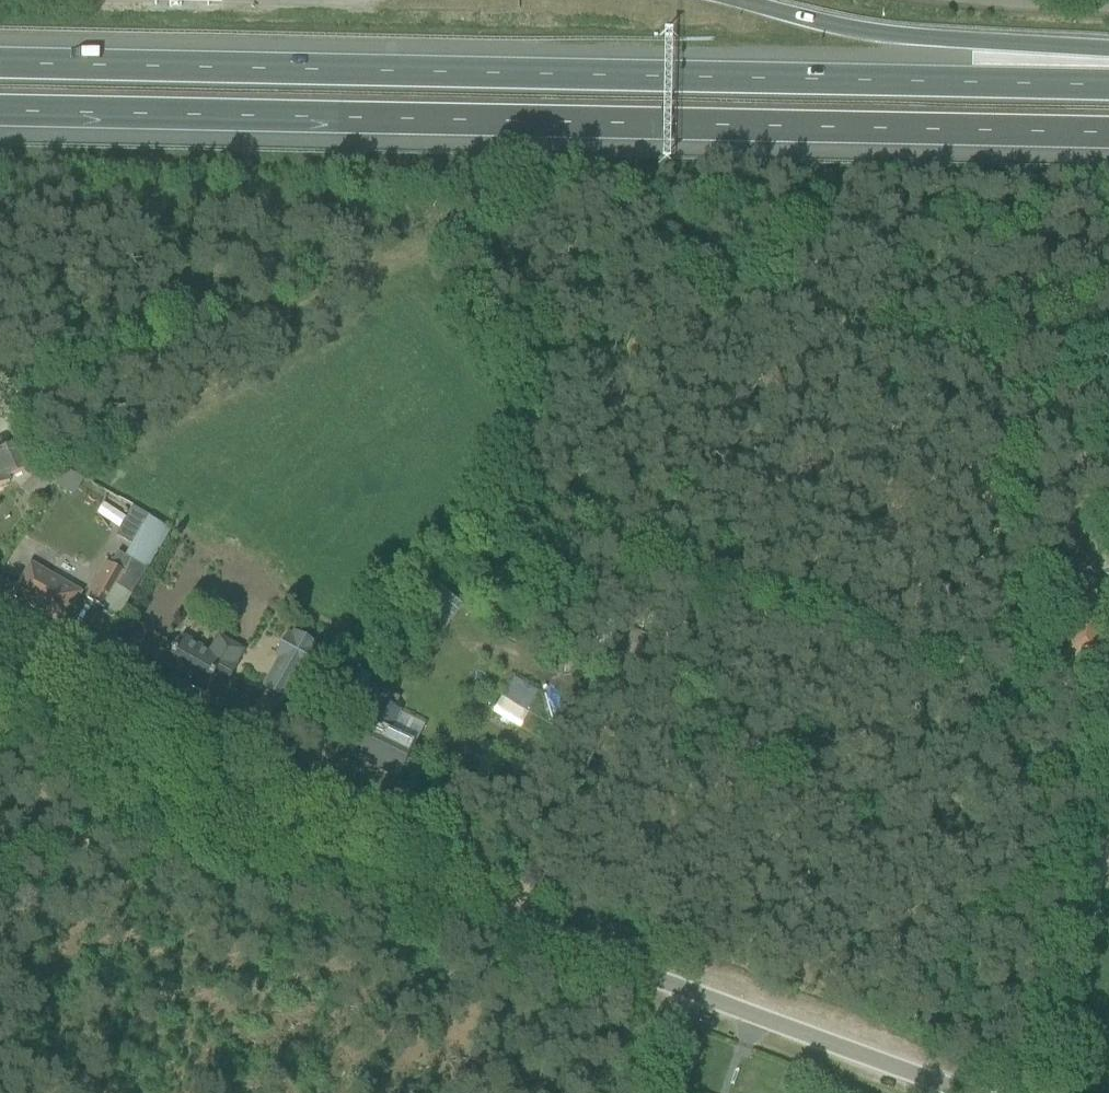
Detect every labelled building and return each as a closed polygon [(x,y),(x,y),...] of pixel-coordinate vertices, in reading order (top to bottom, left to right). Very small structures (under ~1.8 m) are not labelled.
[(148,11),(228,13),(229,0),(148,0),(148,11)] [(9,483),(7,478),(28,469),(16,442),(0,449),(0,487),(9,483)] [(23,485),(38,499),(53,483),(38,469),(23,485)] [(84,480),(66,470),(57,486),(75,496),(84,480)] [(133,545),(149,517),(133,508),(116,535),(133,545)] [(110,567),(106,565),(86,599),(105,610),(117,588),(131,596),(146,570),(117,554),(110,567)] [(42,611),(41,613),(62,625),(74,604),(81,593),(30,564),(12,596),(34,609),(34,607),(42,611)] [(306,675),(319,652),(315,650),(317,645),(293,632),(291,636),(287,634),(274,658),(278,660),(273,668),(297,681),(302,673),(306,675)] [(225,687),(236,668),(246,651),(238,646),(227,640),(217,657),(183,637),(164,670),(204,693),(212,679),(225,687)] [(366,721),(350,754),(397,778),(407,758),(408,759),(417,743),(392,730),(401,712),(397,710),(400,703),(367,689),(372,679),(349,668),(332,702),(368,719),(367,721),(366,721)] [(511,682),(505,698),(530,707),(535,690),(511,682)] [(503,695),(488,718),(514,735),(529,712),(503,695)]
